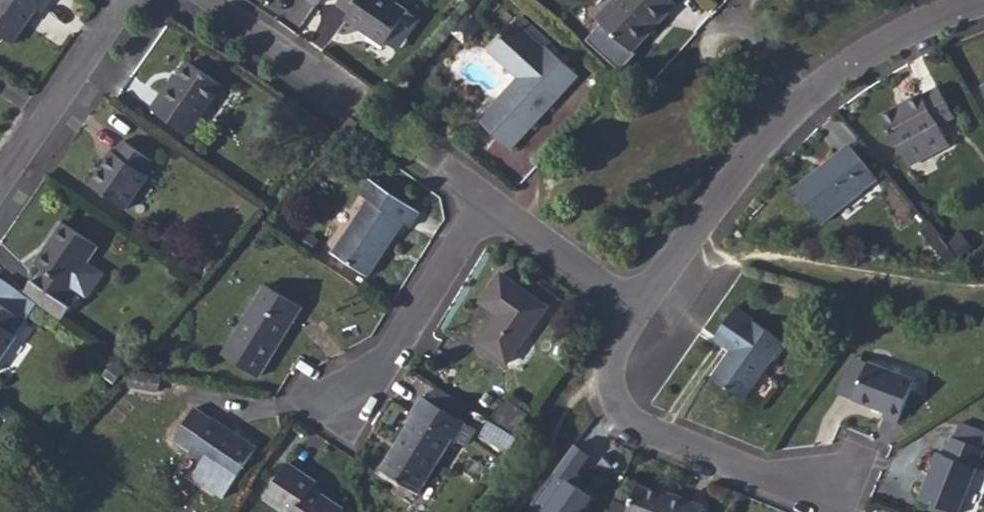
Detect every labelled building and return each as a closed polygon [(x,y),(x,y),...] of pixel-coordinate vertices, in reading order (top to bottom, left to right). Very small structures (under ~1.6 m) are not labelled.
[(51,0),(0,0),(0,34),(14,43),(27,24),(26,23),(37,8),(42,12),(51,0)] [(339,4),(351,13),(347,19),(385,46),(388,42),(409,12),(392,0),(341,0),(339,4)] [(673,0),(620,0),(620,1),(622,3),(602,24),(603,35),(593,46),(621,71),(637,54),(634,51),(677,4),(673,0)] [(602,24),(622,3),(620,1),(619,0),(613,0),(597,18),(602,24)] [(409,12),(388,42),(399,50),(420,20),(409,12)] [(522,16),(517,21),(547,49),(548,47),(552,44),(522,16)] [(547,49),(517,21),(490,51),(519,78),(480,120),(511,149),(579,76),(548,47),(547,49)] [(603,35),(602,24),(587,40),(593,46),(603,35)] [(162,96),(152,109),(189,134),(223,85),(190,63),(181,77),(165,98),(162,96)] [(177,74),(162,96),(165,98),(181,77),(177,74)] [(882,116),(909,166),(950,144),(940,125),(955,116),(939,87),(924,95),(923,94),(882,116)] [(91,184),(127,209),(149,176),(147,175),(155,162),(125,141),(116,153),(114,151),(91,184)] [(821,224),(878,179),(851,145),(794,190),(821,224)] [(334,253),(369,276),(404,223),(411,227),(420,213),(370,179),(361,194),(369,200),(334,253)] [(98,245),(65,222),(36,263),(44,269),(36,281),(34,280),(24,294),(38,303),(62,320),(72,307),(64,302),(73,288),(86,297),(103,272),(87,260),(98,245)] [(942,235),(932,222),(922,231),(947,262),(957,262),(960,260),(949,247),(948,248),(940,237),(942,235)] [(951,243),(960,254),(970,246),(961,235),(951,243)] [(479,342),(508,363),(549,307),(503,273),(482,302),(499,315),(479,342)] [(38,303),(24,294),(3,279),(0,284),(0,363),(18,336),(16,335),(38,303)] [(224,355),(260,377),(303,307),(267,285),(224,355)] [(704,329),(715,337),(734,311),(723,303),(704,329)] [(714,378),(744,399),(784,341),(737,308),(716,338),(734,350),(714,378)] [(840,394),(854,400),(868,362),(854,357),(840,394)] [(114,383),(126,369),(117,361),(106,376),(114,383)] [(868,362),(854,400),(885,412),(883,416),(898,422),(915,380),(868,362)] [(162,377),(133,371),(130,386),(159,391),(162,377)] [(438,388),(431,401),(461,419),(469,406),(438,388)] [(456,440),(467,423),(461,419),(431,401),(424,397),(412,416),(415,417),(382,470),(420,493),(452,440),(455,442),(456,440)] [(509,401),(496,423),(516,436),(530,414),(509,401)] [(224,498),(258,448),(214,419),(196,408),(175,440),(204,460),(196,473),(197,480),(224,498)] [(484,435),(510,451),(520,438),(516,436),(496,423),(493,422),(484,435)] [(467,423),(456,440),(467,447),(478,430),(467,423)] [(955,438),(983,449),(983,447),(983,432),(961,423),(955,438)] [(952,437),(945,456),(938,453),(919,499),(952,511),(960,511),(983,453),(983,449),(955,438),(952,437)] [(575,445),(531,505),(541,511),(581,511),(591,497),(570,481),(589,455),(575,445)] [(344,509),(313,488),(318,482),(289,463),(266,499),(285,511),(342,511),(344,509)] [(629,511),(703,511),(705,507),(672,494),(670,498),(639,485),(629,511)]
